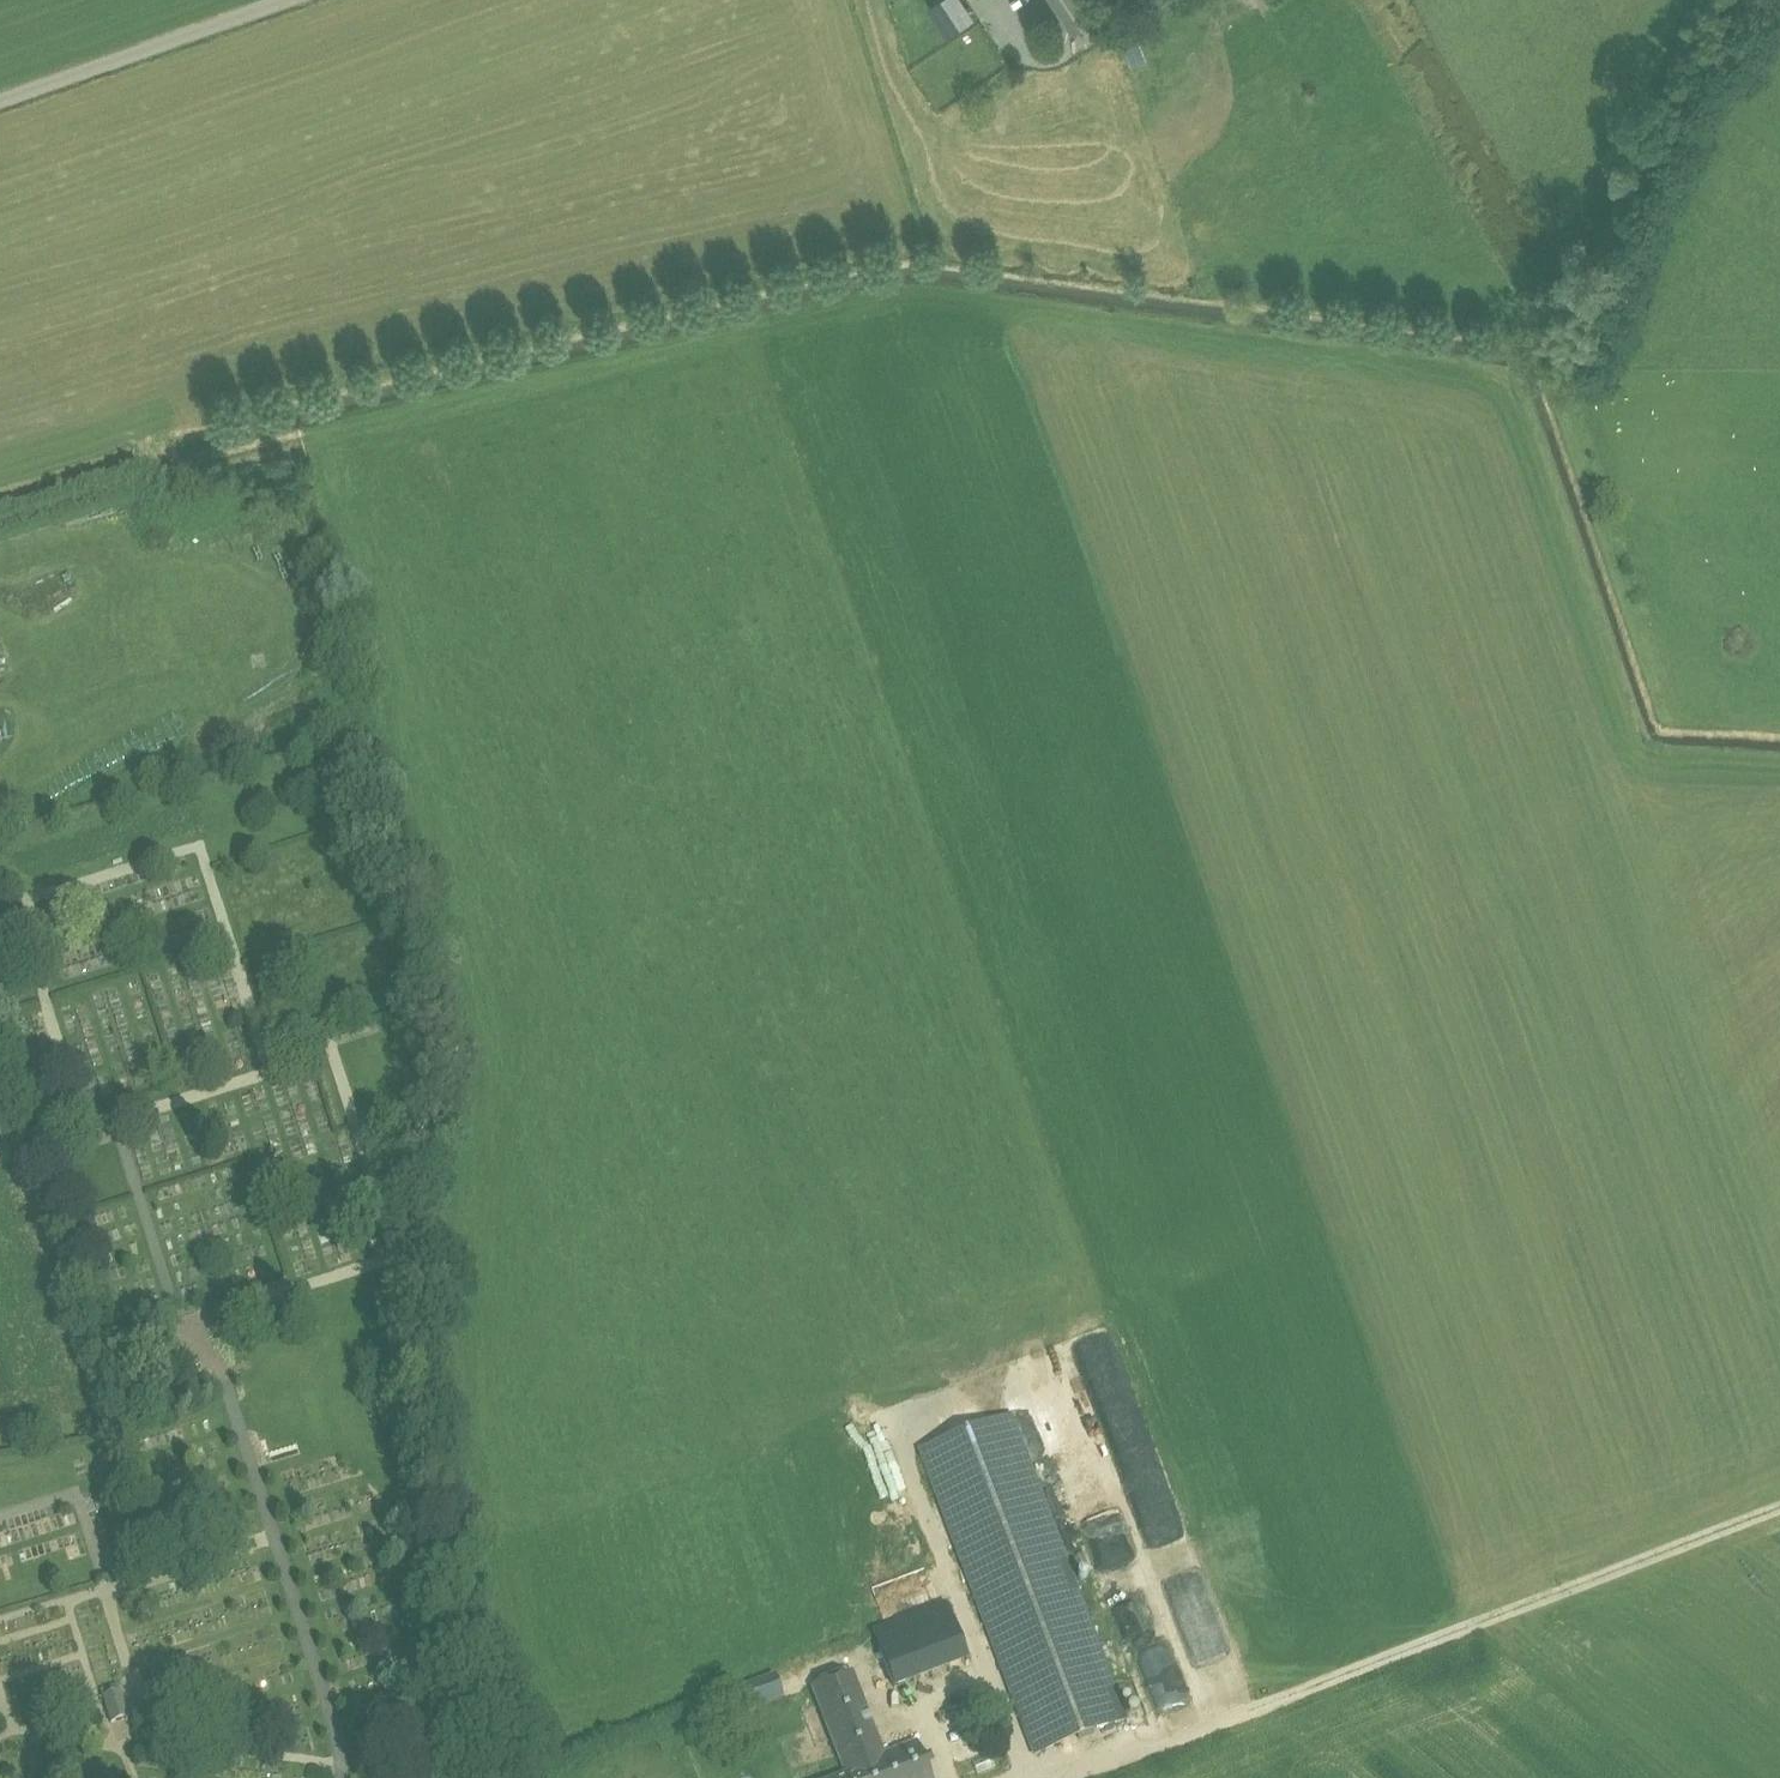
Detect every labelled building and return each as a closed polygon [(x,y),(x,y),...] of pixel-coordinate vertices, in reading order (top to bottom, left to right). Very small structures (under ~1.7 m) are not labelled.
[(1080,25),(1104,9),(1098,0),(1064,0),(1080,25)] [(1033,1757),(1128,1721),(1043,1495),(1014,1417),(918,1454),(947,1531),(1033,1757)] [(968,1662),(945,1601),(870,1629),(893,1690),(968,1662)] [(917,1742),(883,1755),(852,1672),(811,1687),(845,1776),(839,1777),(931,1777),(917,1742)] [(103,1699),(109,1723),(129,1718),(123,1694),(103,1699)]
